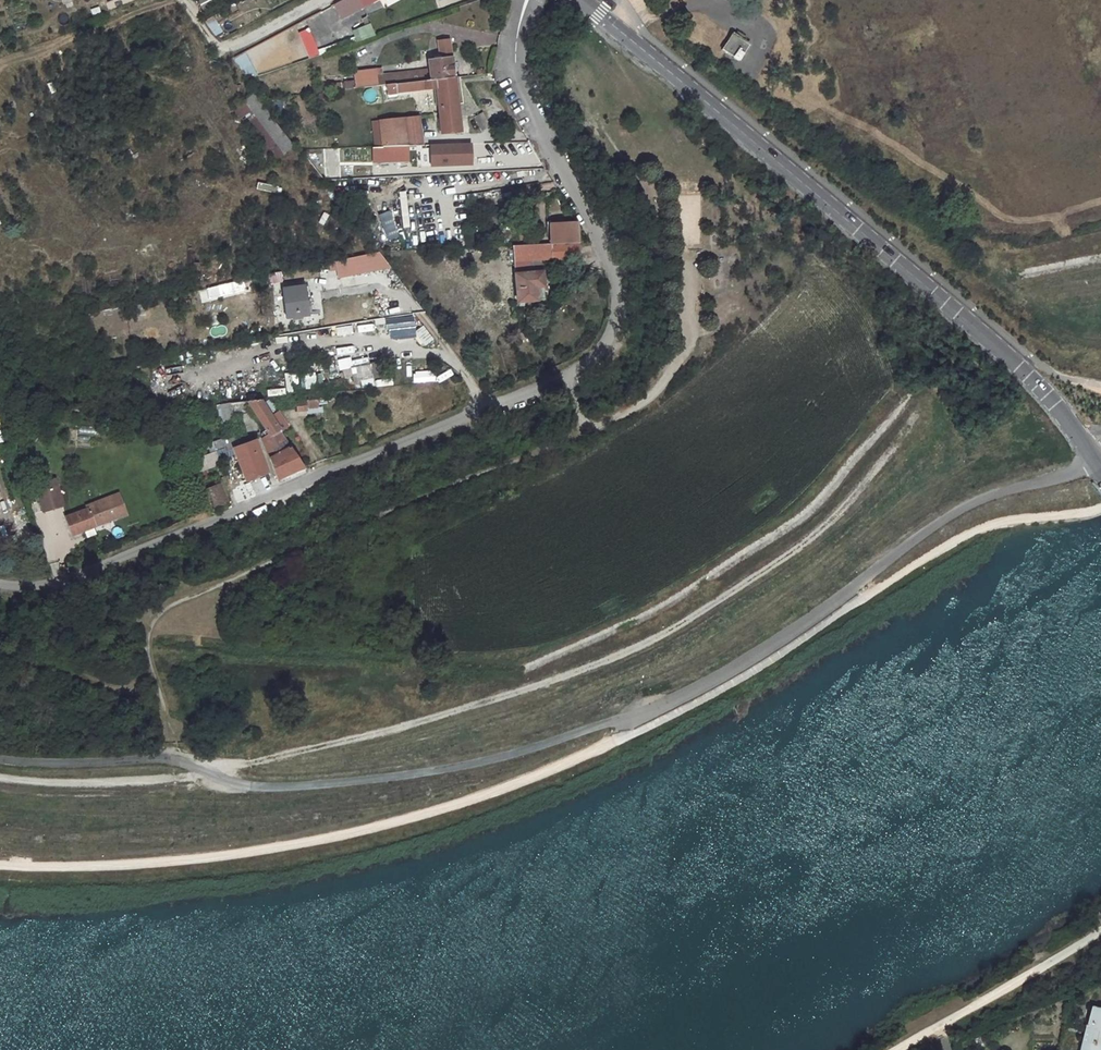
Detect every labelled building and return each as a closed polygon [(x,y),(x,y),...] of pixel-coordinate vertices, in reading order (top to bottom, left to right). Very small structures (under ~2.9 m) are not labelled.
[(332,5),(340,20),(379,0),(342,0),(332,5)] [(750,44),(720,22),(726,15),(727,17),(729,18),(731,18),(733,17),(735,16),(736,14),(736,12),(736,9),(735,7),(731,6),(728,7),(726,9),(719,4),(710,14),(704,10),(694,24),(683,38),(700,50),(703,46),(707,41),(737,63),(750,44)] [(215,36),(223,31),(214,18),(207,23),(215,36)] [(356,41),(375,35),(371,23),(352,29),(356,41)] [(308,28),(298,32),(308,57),(318,53),(308,28)] [(450,39),(436,41),(438,58),(452,57),(450,39)] [(247,80),(257,74),(244,52),(234,58),(247,80)] [(452,57),(427,60),(429,79),(455,76),(452,57)] [(376,69),(354,71),(355,87),(378,85),(376,69)] [(434,90),(439,135),(463,133),(456,78),(385,86),(386,96),(434,90)] [(293,147),(252,94),(242,102),(282,154),(293,147)] [(482,113),(472,118),(479,131),(489,126),(482,113)] [(420,116),(372,121),(374,146),(424,144),(420,116)] [(472,143),(429,144),(430,166),(472,165),(472,143)] [(337,149),(325,149),(325,177),(338,177),(337,149)] [(257,182),(256,189),(277,192),(278,186),(257,182)] [(388,238),(396,237),(393,219),(386,220),(388,238)] [(577,223),(550,223),(551,245),(577,243),(580,242),(577,223)] [(551,245),(516,247),(517,260),(540,258),(578,256),(577,243),(551,245)] [(385,255),(356,262),(360,279),(397,271),(385,255)] [(540,258),(517,260),(518,273),(541,272),(540,258)] [(518,273),(513,274),(515,301),(543,300),(541,272),(518,273)] [(208,300),(244,291),(241,280),(205,288),(208,300)] [(312,288),(288,291),(292,320),(317,316),(312,288)] [(364,334),(379,333),(379,322),(363,323),(364,334)] [(421,324),(412,326),(415,341),(424,339),(421,324)] [(336,336),(353,333),(351,325),(335,328),(336,336)] [(337,354),(353,352),(352,346),(336,348),(337,354)] [(377,366),(361,368),(363,382),(379,380),(377,366)] [(304,387),(322,387),(322,372),(304,372),(304,387)] [(334,401),(308,405),(309,415),(336,412),(334,401)] [(265,402),(221,407),(227,425),(258,417),(270,437),(268,437),(283,478),(310,467),(286,432),(278,421),(265,402)] [(290,412),(293,425),(299,424),(296,411),(290,412)] [(285,416),(278,421),(286,432),(293,428),(285,416)] [(233,446),(195,459),(199,470),(242,455),(252,483),(272,475),(258,437),(247,441),(244,433),(231,437),(233,446)] [(37,484),(45,510),(56,507),(51,492),(53,489),(59,487),(57,478),(37,484)] [(221,484),(206,490),(213,510),(227,504),(221,484)] [(122,514),(127,512),(118,492),(114,494),(122,514)] [(122,514),(114,494),(86,506),(88,509),(66,518),(73,533),(85,528),(86,531),(87,530),(88,535),(99,530),(97,526),(98,525),(96,523),(113,516),(113,518),(122,514)] [(1082,1049),(1100,1049),(1100,1014),(1095,1012),(1092,1028),(1088,1026),(1082,1049)]
